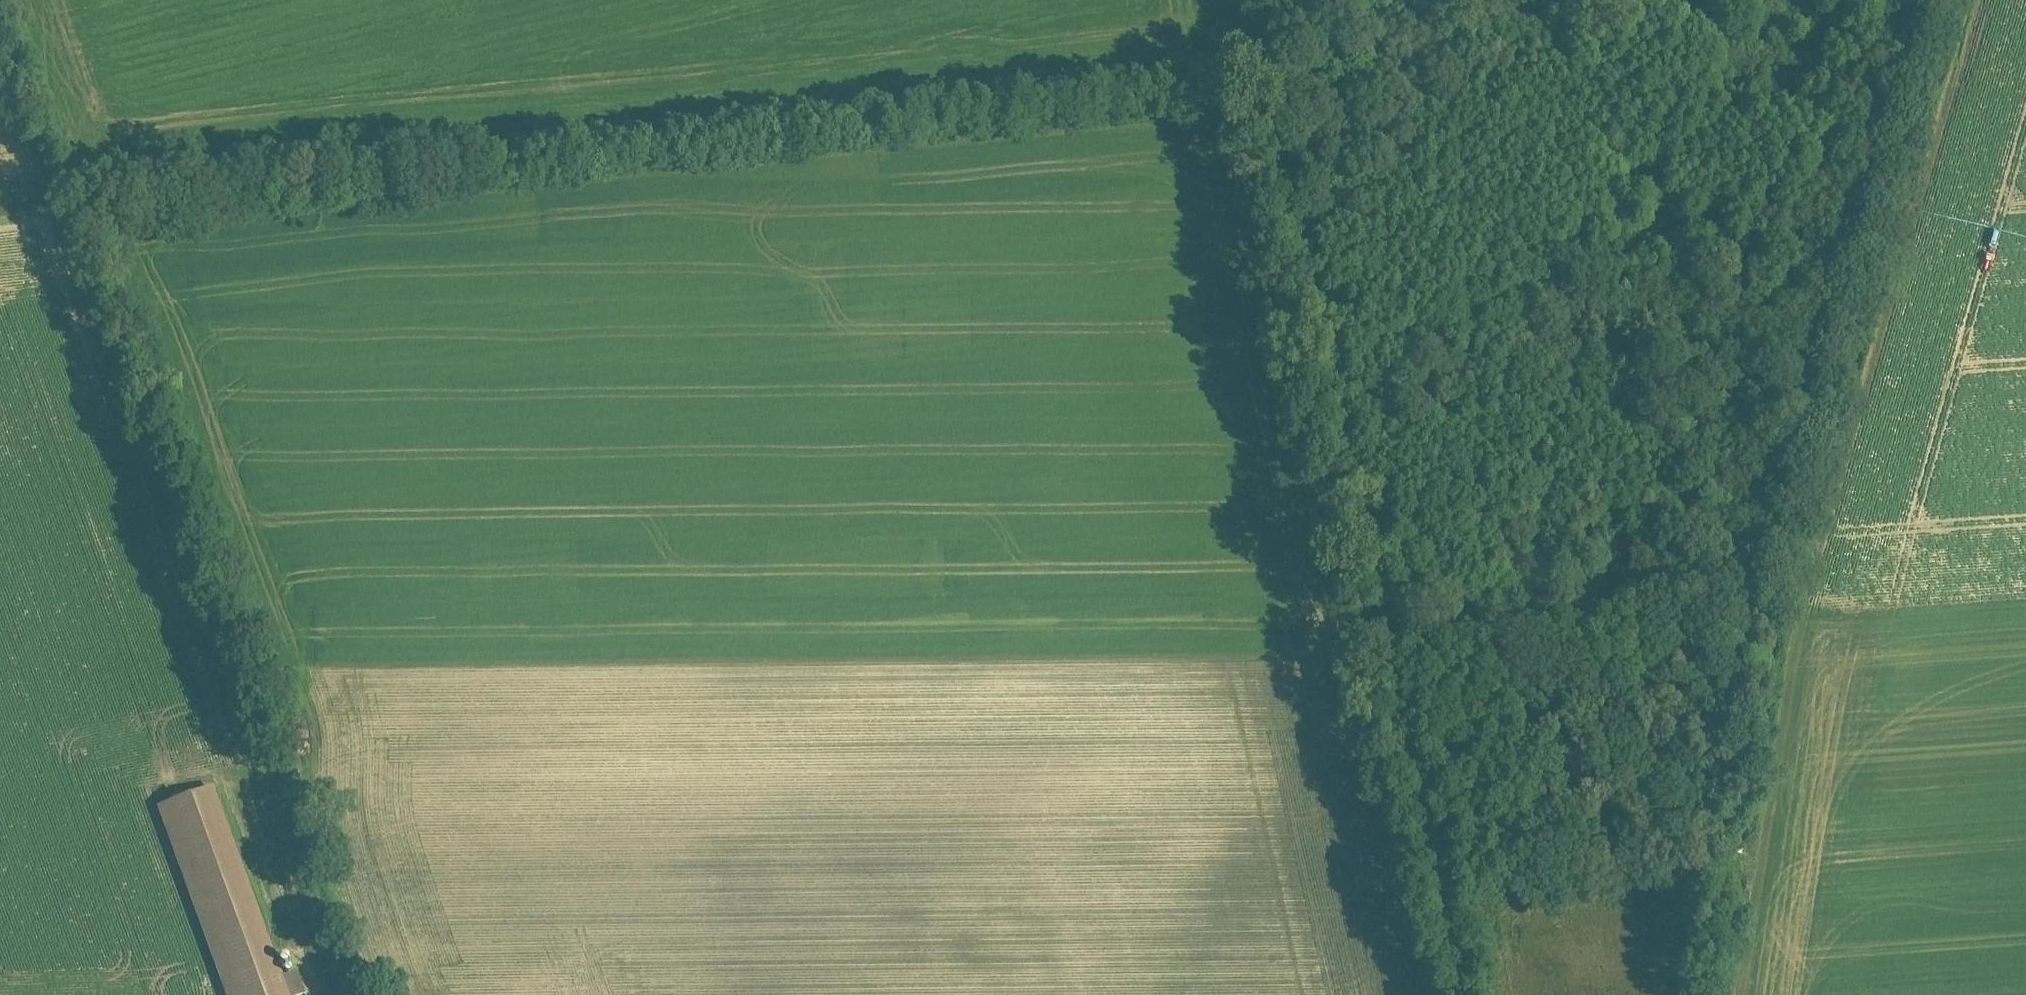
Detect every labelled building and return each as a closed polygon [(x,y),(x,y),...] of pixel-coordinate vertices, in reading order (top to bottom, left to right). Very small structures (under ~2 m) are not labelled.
[(169,811),(236,994),(298,994),(224,791),(169,811)]
